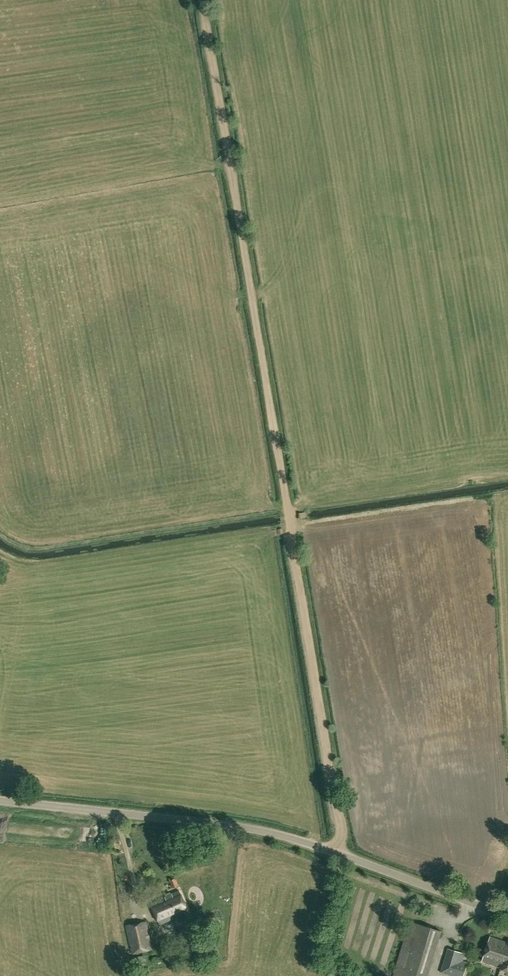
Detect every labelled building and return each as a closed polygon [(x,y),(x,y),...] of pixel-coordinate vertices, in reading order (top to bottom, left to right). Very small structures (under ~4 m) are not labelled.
[(170,881),(173,888),(179,886),(176,879),(170,881)] [(166,898),(152,905),(160,925),(189,912),(180,891),(166,897),(166,898)] [(132,954),(152,950),(146,922),(127,926),(132,954)] [(441,932),(410,922),(394,975),(428,975),(441,932)] [(491,937),(483,961),(501,968),(501,969),(507,971),(507,943),(491,937)] [(456,963),(452,962),(448,974),(454,975),(458,964),(461,965),(464,954),(459,952),(456,963)]
